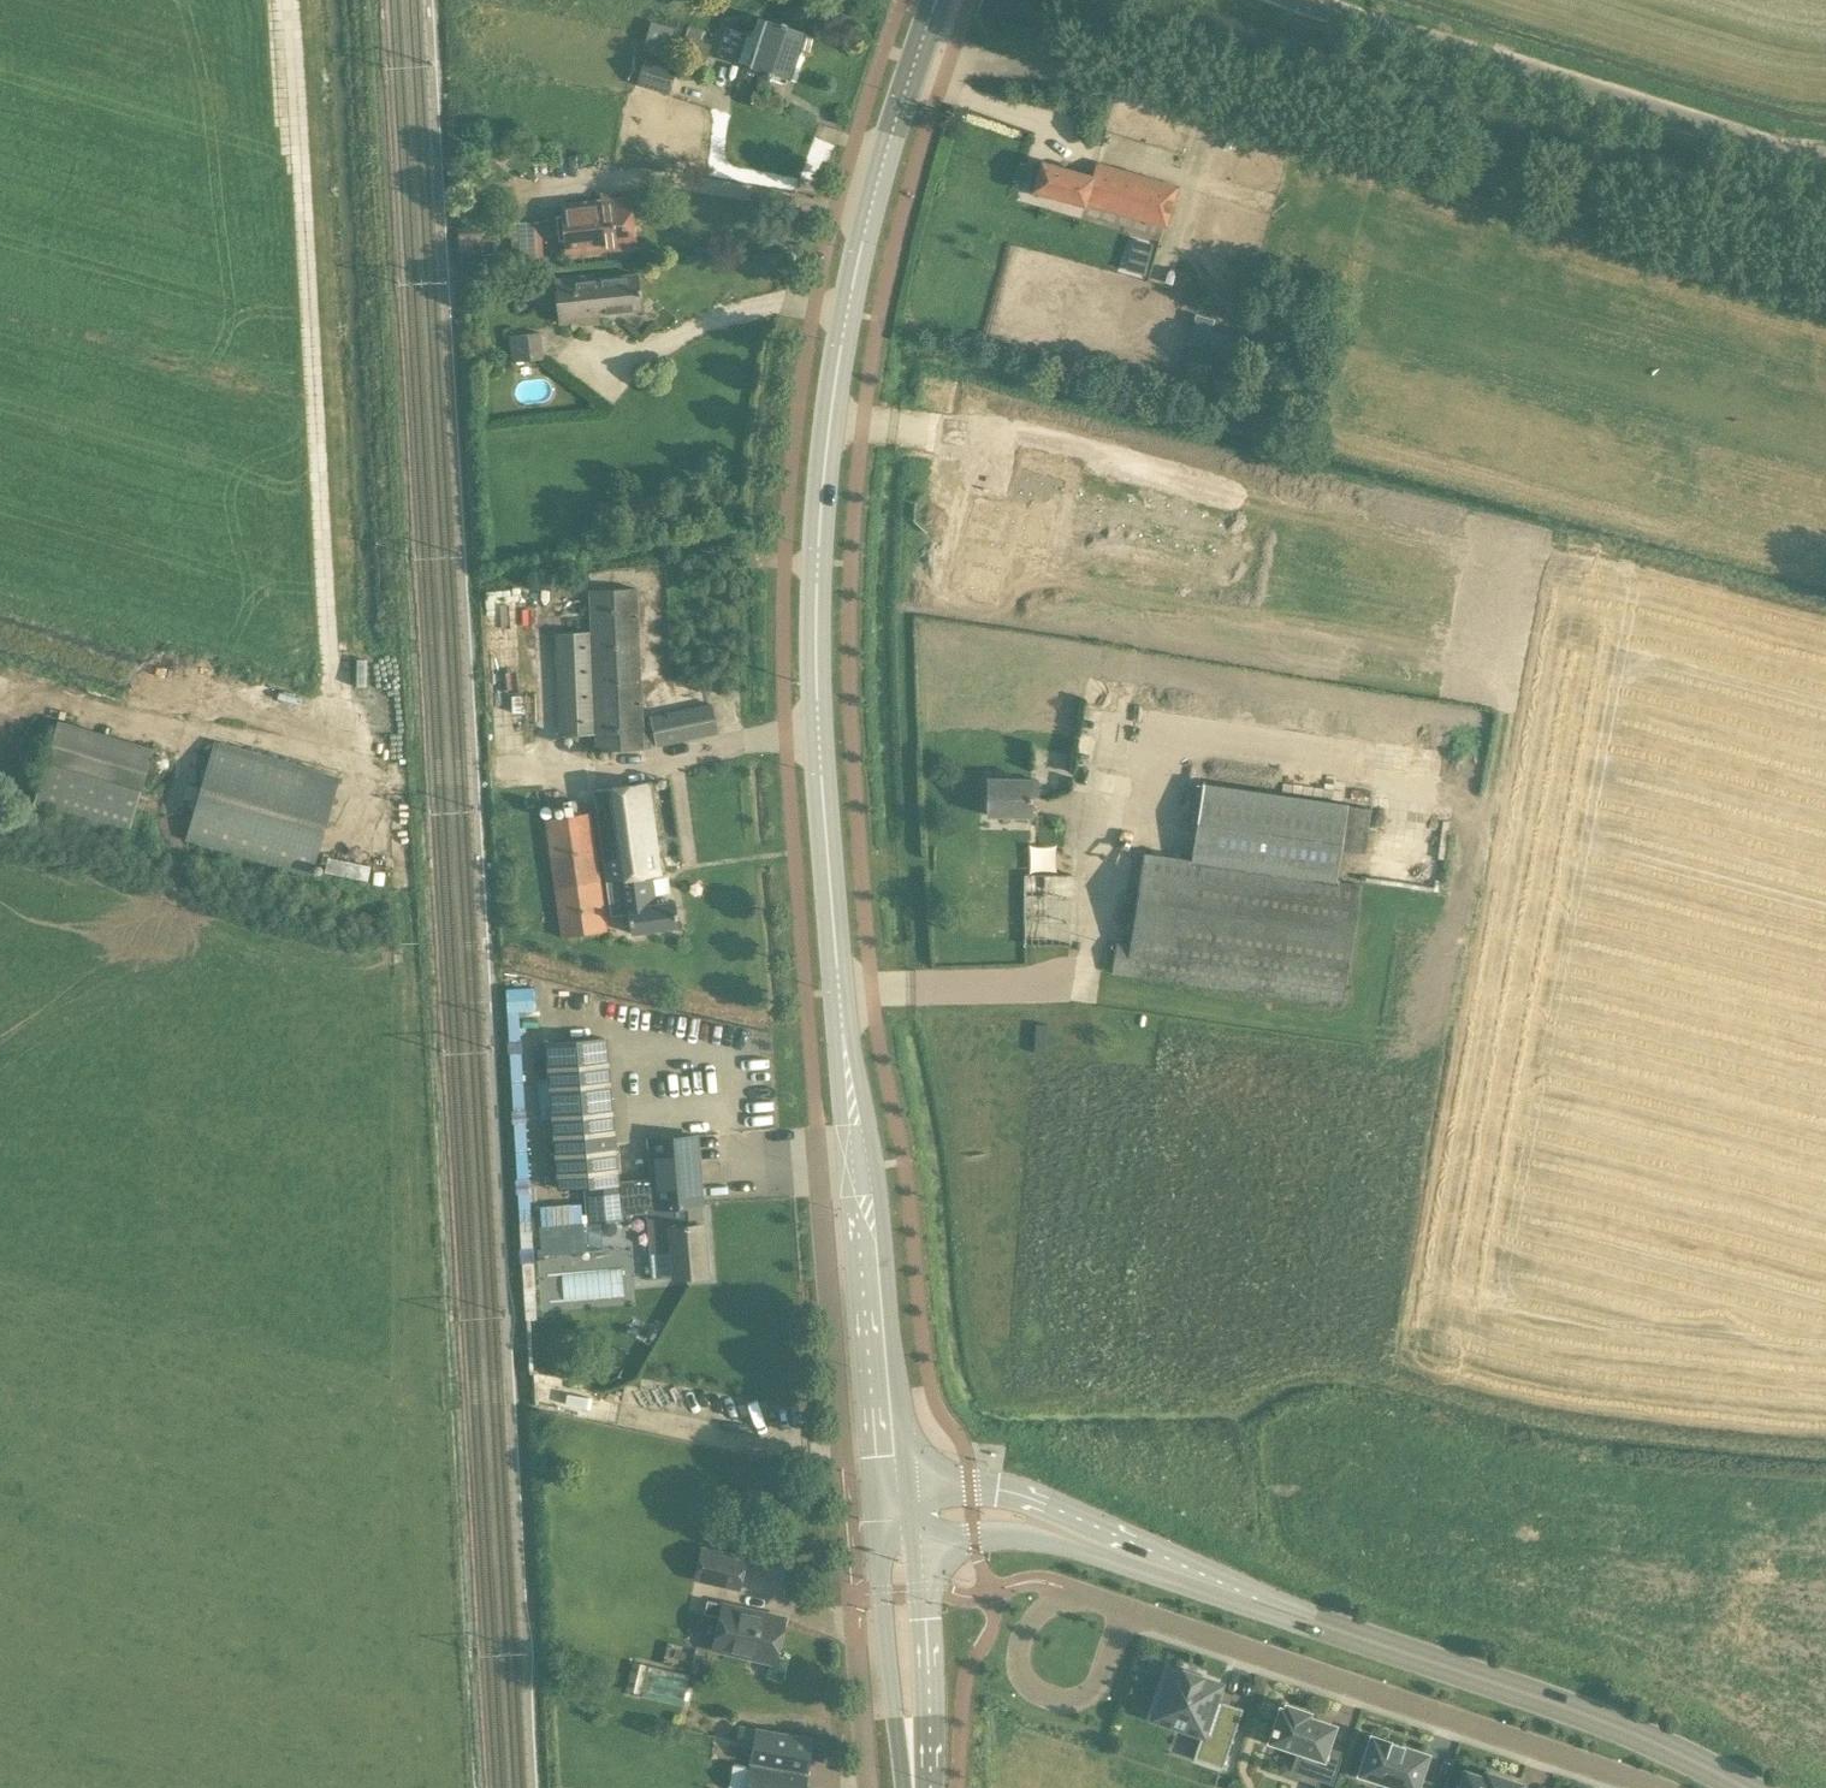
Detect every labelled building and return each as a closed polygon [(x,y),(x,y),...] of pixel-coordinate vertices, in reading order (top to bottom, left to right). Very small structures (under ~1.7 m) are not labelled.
[(715,54),(743,63),(788,78),(803,32),(786,26),(786,24),(781,23),(780,25),(758,17),(752,34),(725,25),(715,54)] [(638,87),(668,95),(675,65),(646,57),(638,87)] [(1084,206),(1085,205),(1167,227),(1180,184),(1097,161),(1093,174),(1040,159),(1031,191),(1084,206)] [(560,205),(566,253),(635,245),(629,197),(560,205)] [(540,221),(496,223),(497,264),(542,262),(540,221)] [(597,324),(597,319),(596,314),(640,310),(636,275),(593,280),(593,275),(553,279),(553,275),(546,275),(543,277),(539,280),(535,285),(533,290),(533,294),(535,299),(537,303),(541,306),(544,307),(548,308),(552,308),(556,308),(557,323),(581,320),(582,325),(597,324)] [(1237,338),(1211,331),(1206,348),(1233,355),(1237,338)] [(511,361),(545,358),(541,332),(509,336),(511,361)] [(635,589),(589,591),(590,631),(554,633),(558,734),(594,732),(595,752),(642,750),(635,589)] [(712,704),(650,718),(657,747),(718,733),(712,704)] [(153,748),(58,720),(34,808),(128,836),(153,748)] [(309,873),(338,778),(214,742),(185,837),(309,873)] [(988,779),(988,814),(1030,814),(1031,780),(988,779)] [(605,881),(623,879),(630,933),(678,927),(674,899),(655,901),(652,875),(661,874),(649,781),(593,788),(605,881)] [(1201,787),(1191,859),(1190,864),(1143,858),(1130,948),(1116,946),(1112,977),(1340,1009),(1357,888),(1334,885),(1345,807),(1201,787)] [(589,812),(544,819),(562,938),(607,931),(589,812)] [(1028,871),(1027,942),(1082,943),(1083,872),(1028,871)] [(511,1011),(539,1009),(538,985),(510,986),(511,1011)] [(701,1204),(696,1135),(650,1139),(653,1179),(617,1182),(606,1036),(548,1041),(559,1186),(588,1184),(591,1219),(620,1216),(619,1211),(649,1208),(654,1277),(706,1273),(703,1224),(697,1224),(696,1204),(701,1204)] [(735,1590),(741,1559),(698,1551),(691,1581),(735,1590)] [(718,1619),(711,1651),(773,1663),(782,1617),(704,1602),(701,1616),(718,1619)] [(688,1676),(631,1663),(624,1694),(681,1707),(688,1676)] [(1201,1674),(1183,1667),(1182,1669),(1169,1665),(1153,1714),(1204,1732),(1195,1759),(1224,1768),(1244,1708),(1215,1698),(1220,1682),(1201,1676),(1201,1674)] [(1314,1777),(1331,1783),(1342,1751),(1326,1746),(1333,1725),(1306,1716),(1308,1712),(1286,1705),(1285,1709),(1280,1707),(1274,1725),(1272,1724),(1270,1730),(1272,1731),(1270,1739),(1298,1749),(1296,1756),(1318,1763),(1314,1777)] [(753,1746),(751,1761),(806,1771),(812,1740),(756,1730),(740,1728),(737,1743),(753,1746)] [(1434,1782),(1419,1777),(1426,1754),(1402,1746),(1403,1744),(1390,1740),(1390,1742),(1366,1734),(1359,1756),(1364,1758),(1359,1772),(1401,1786),(1400,1787),(1431,1787),(1434,1782)] [(807,1776),(734,1764),(730,1787),(805,1787),(807,1776)] [(1465,1771),(1460,1787),(1512,1787),(1515,1781),(1486,1772),(1485,1777),(1465,1771)]
